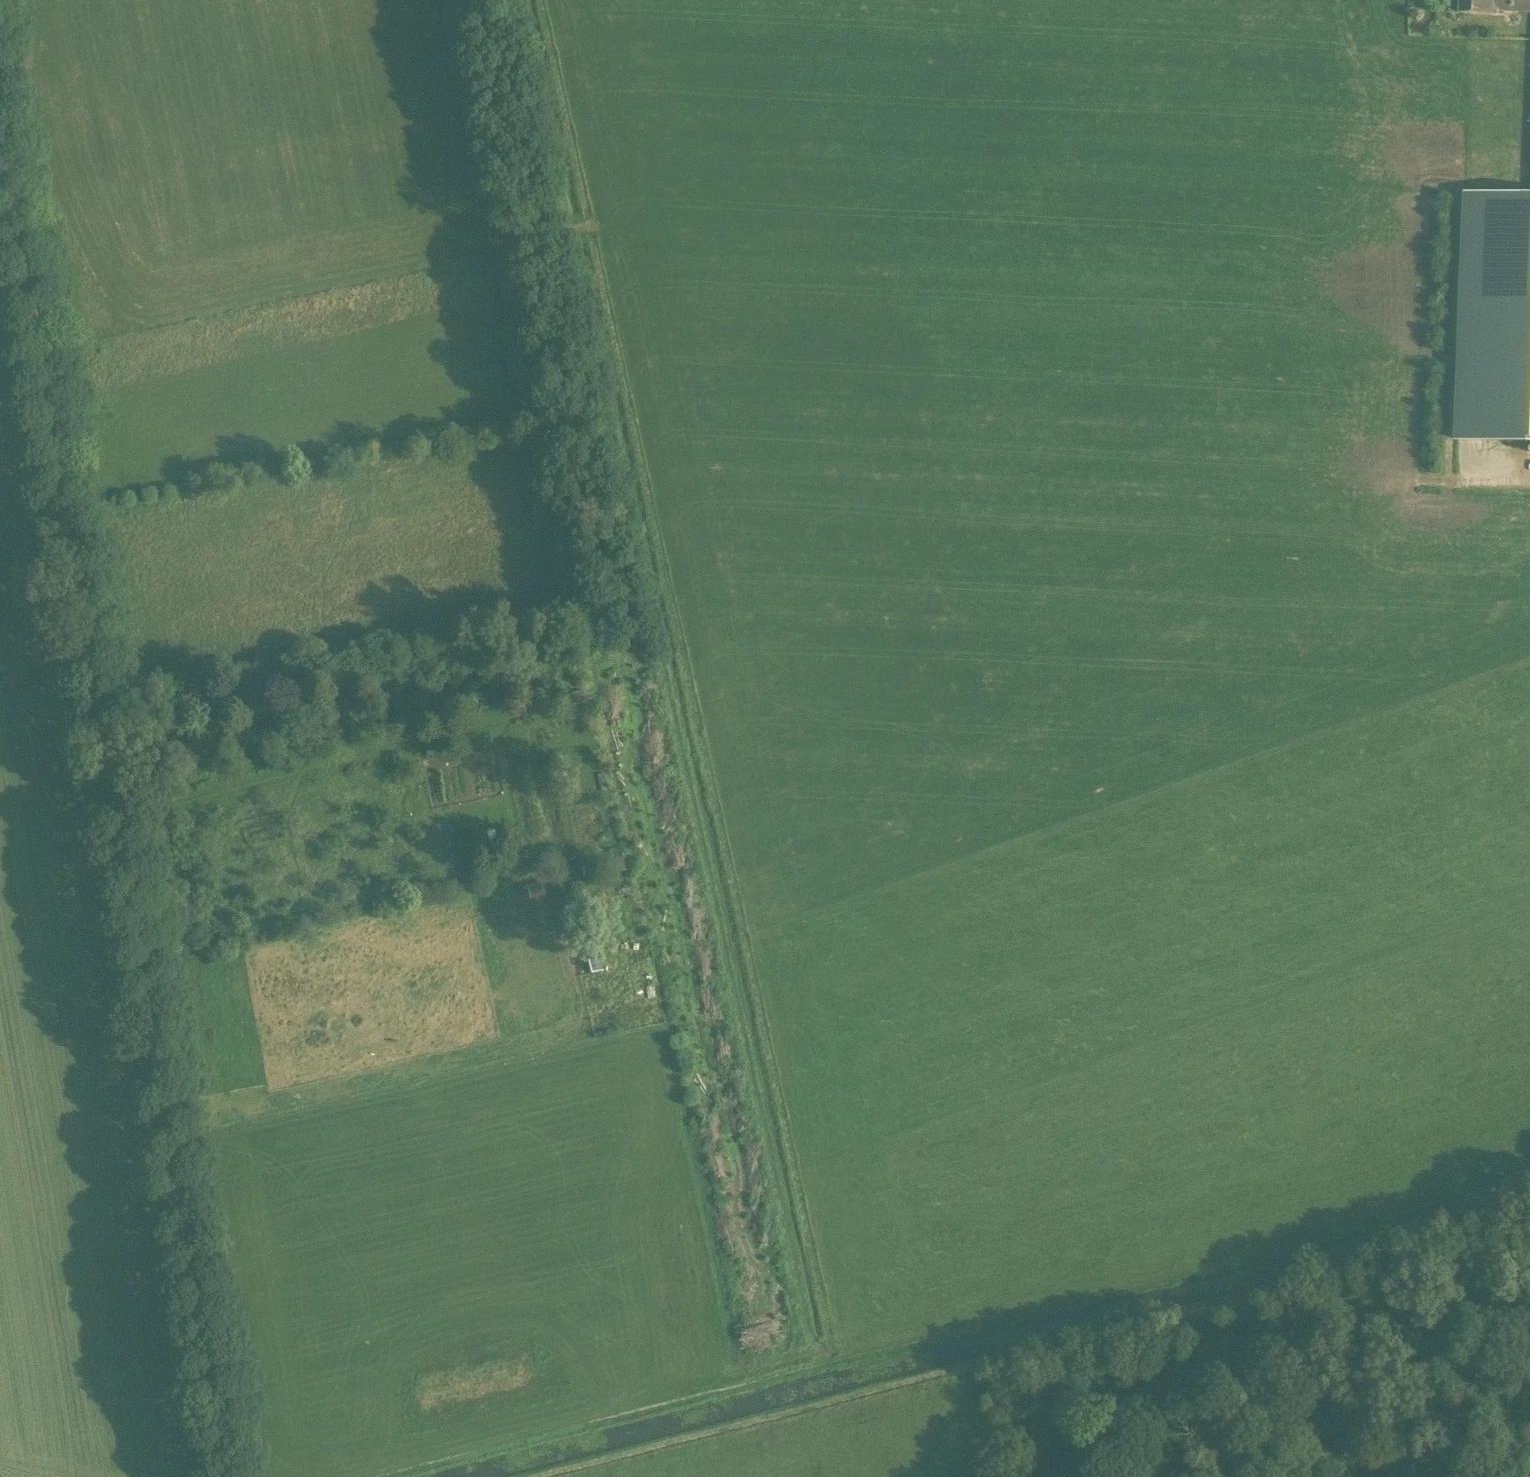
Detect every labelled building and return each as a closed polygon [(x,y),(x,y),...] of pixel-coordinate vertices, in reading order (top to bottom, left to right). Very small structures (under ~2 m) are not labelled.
[(1496,11),(1529,12),(1529,0),(1461,0),(1461,13),(1496,14),(1496,11)] [(1462,409),(1464,420),(1485,416),(1485,418),(1497,416),(1497,417),(1507,414),(1508,419),(1512,419),(1508,398),(1479,404),(1478,402),(1470,404),(1471,407),(1462,409)] [(591,971),(602,969),(598,947),(587,949),(591,971)]
